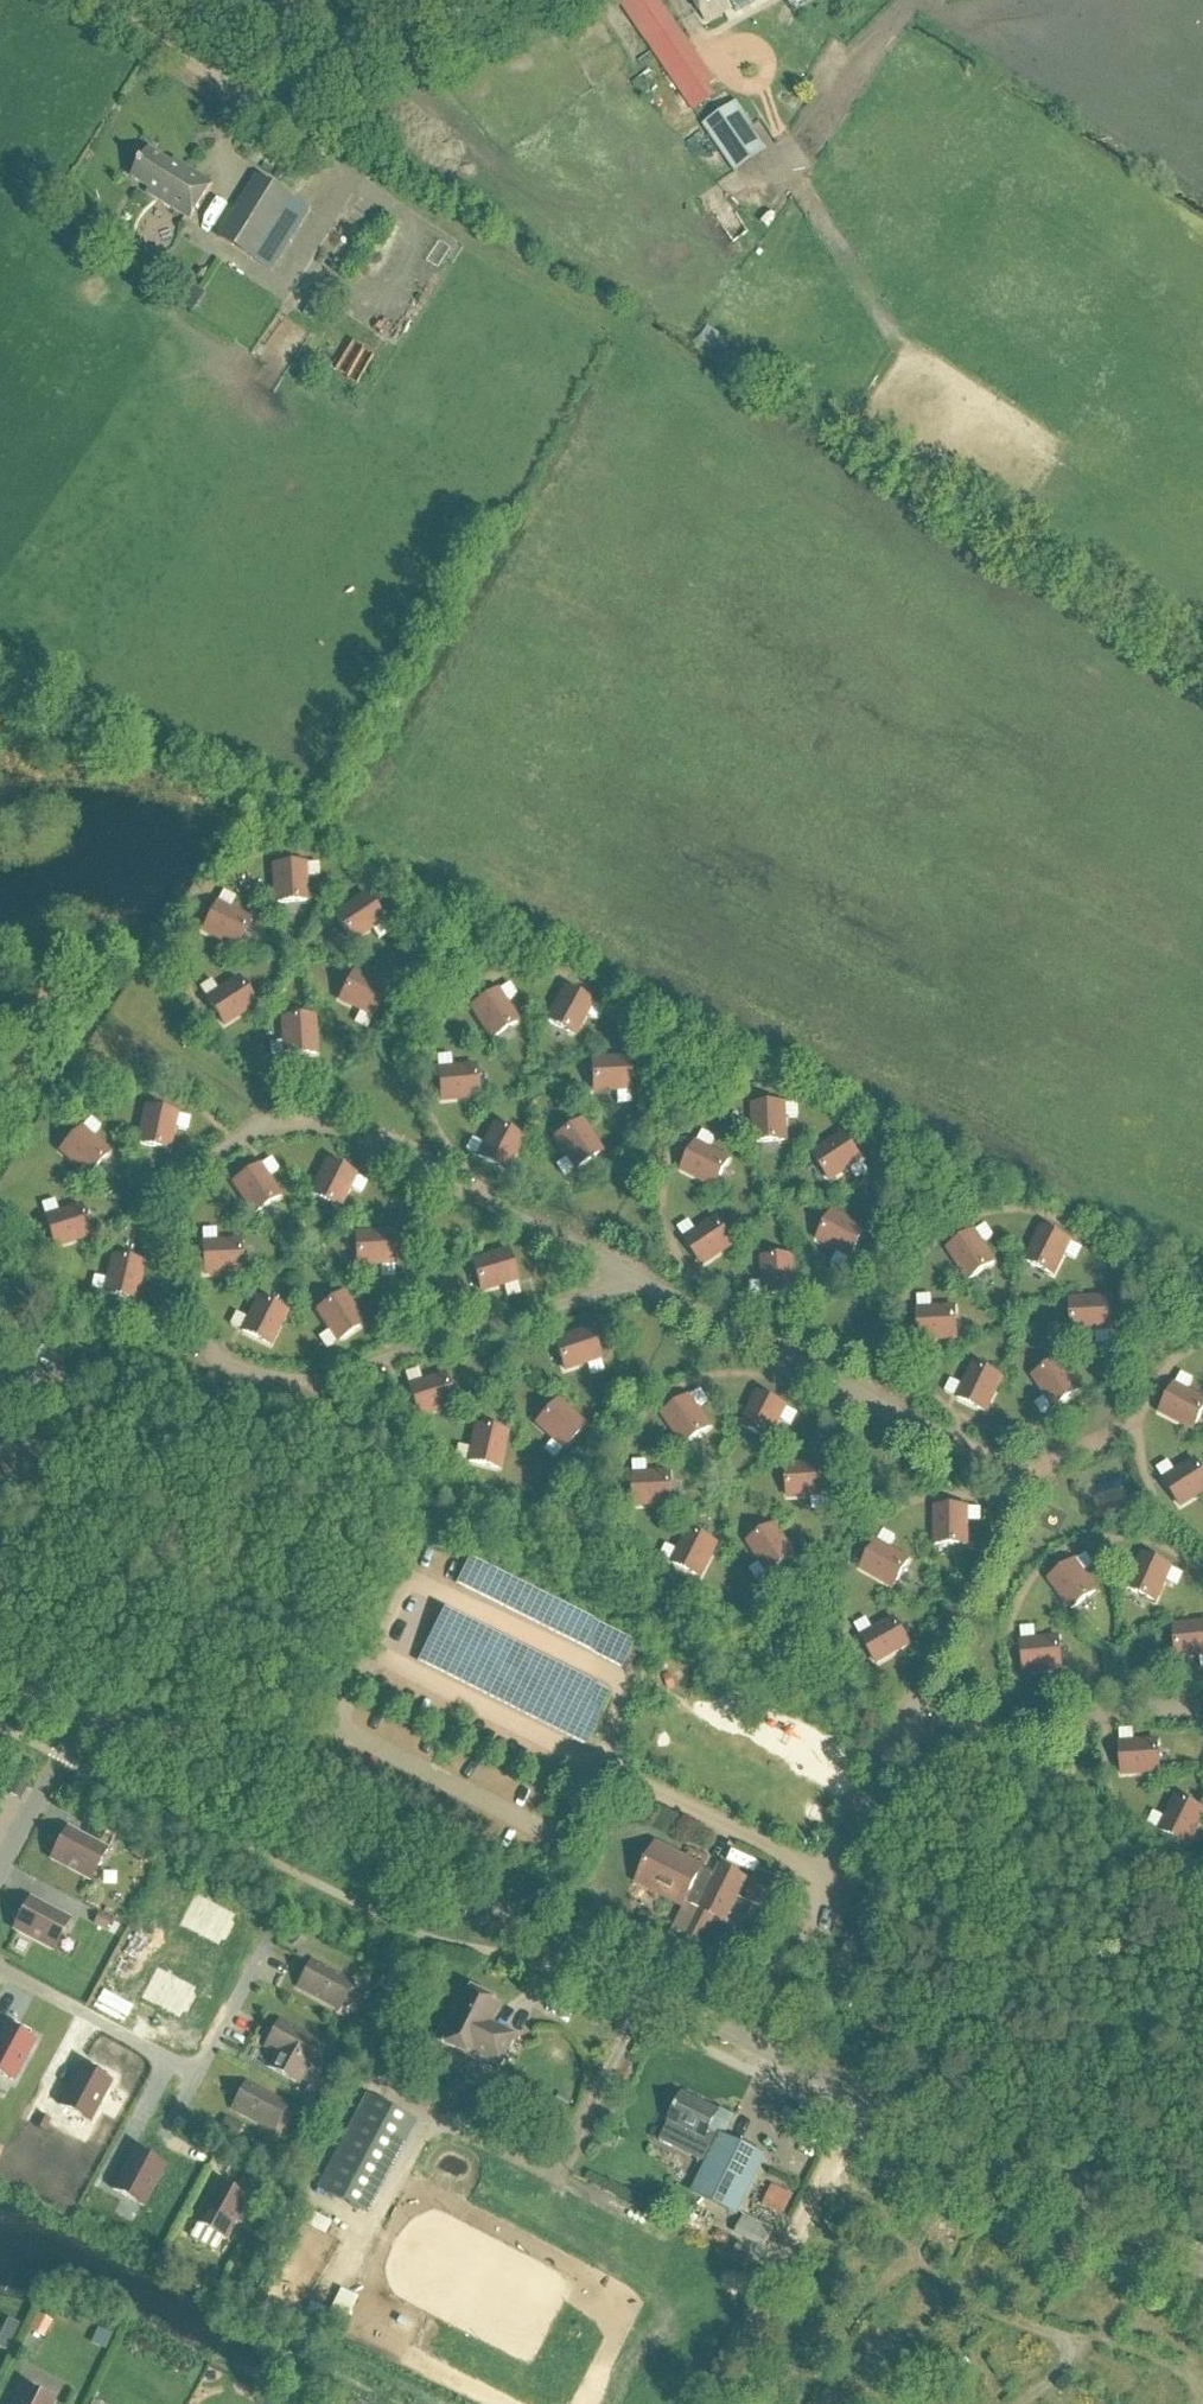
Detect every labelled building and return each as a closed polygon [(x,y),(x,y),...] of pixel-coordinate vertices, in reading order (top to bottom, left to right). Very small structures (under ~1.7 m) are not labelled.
[(658,0),(622,0),(617,4),(647,46),(676,25),(658,0)] [(707,23),(736,7),(739,12),(755,3),(754,0),(694,0),(707,23)] [(615,62),(598,72),(606,85),(623,75),(615,62)] [(751,128),(755,126),(738,102),(704,126),(721,150),(751,128)] [(189,168),(157,148),(140,176),(158,188),(156,191),(196,217),(219,182),(191,164),(189,168)] [(276,275),(315,212),(258,177),(219,240),(276,275)] [(189,288),(178,306),(194,316),(205,297),(189,288)] [(324,367),(335,349),(321,340),(310,358),(324,367)] [(308,879),(322,878),(322,865),(307,866),(308,879)] [(276,905),(307,903),(304,866),(273,868),(276,905)] [(230,909),(235,900),(222,893),(217,903),(230,909)] [(351,943),(382,922),(365,897),(334,917),(351,943)] [(235,949),(249,921),(216,905),(202,933),(235,949)] [(378,940),(389,933),(383,923),(371,931),(378,940)] [(372,1018),(386,990),(353,974),(339,1002),(372,1018)] [(224,1026),(255,1006),(238,980),(207,1001),(224,1026)] [(217,992),(211,982),(199,989),(206,999),(217,992)] [(507,1005),(517,998),(509,985),(498,992),(507,1005)] [(303,1009),(321,1022),(317,1028),(330,1038),(343,1021),(329,1010),(336,1001),(318,988),(303,1009)] [(574,1037),(591,1004),(564,990),(547,1022),(574,1037)] [(491,1040),(517,1023),(497,992),(471,1009),(491,1040)] [(597,1025),(604,1011),(594,1006),(586,1019),(597,1025)] [(367,1028),(372,1019),(358,1012),(354,1022),(367,1028)] [(285,1057),(315,1055),(313,1018),(282,1020),(285,1057)] [(284,1057),(283,1043),(270,1044),(271,1058),(284,1057)] [(438,1071),(454,1069),(453,1059),(437,1061),(438,1071)] [(593,1093),(630,1091),(628,1060),(591,1062),(593,1093)] [(441,1102),(478,1099),(475,1068),(438,1071),(441,1102)] [(616,1106),(631,1105),(630,1093),(616,1093),(616,1106)] [(787,1122),(800,1122),(800,1105),(787,1105),(787,1122)] [(755,1144),(786,1142),(784,1106),(753,1107),(755,1144)] [(168,1152),(176,1116),(146,1109),(138,1145),(168,1152)] [(187,1134),(190,1119),(179,1116),(175,1132),(187,1134)] [(93,1139),(100,1131),(89,1120),(82,1128),(93,1139)] [(575,1170),(601,1153),(581,1122),(555,1139),(575,1170)] [(505,1173),(522,1140),(495,1126),(478,1158),(505,1173)] [(87,1177),(108,1155),(81,1130),(60,1152),(87,1177)] [(697,1142),(709,1148),(713,1140),(701,1134),(697,1142)] [(830,1182),(861,1161),(844,1136),(813,1156),(830,1182)] [(476,1158),(483,1146),(473,1141),(467,1152),(476,1158)] [(715,1189),(729,1161),(696,1144),(682,1172),(715,1189)] [(268,1178),(278,1172),(270,1160),(261,1166),(268,1178)] [(563,1178),(573,1171),(566,1161),(557,1167),(563,1178)] [(338,1210),(355,1177),(327,1163),(310,1196),(338,1210)] [(856,1181),(869,1173),(863,1164),(850,1173),(856,1181)] [(253,1215),(279,1198),(259,1167),(233,1184),(253,1215)] [(225,1173),(207,1183),(226,1217),(244,1207),(225,1173)] [(360,1197),(367,1183),(357,1178),(350,1192),(360,1197)] [(45,1217),(59,1213),(56,1203),(42,1207),(45,1217)] [(55,1248),(90,1237),(80,1208),(45,1219),(55,1248)] [(850,1258),(865,1231),(833,1213),(818,1241),(850,1258)] [(703,1267),(733,1246),(716,1220),(685,1241),(703,1267)] [(685,1240),(696,1232),(691,1223),(679,1231),(685,1240)] [(984,1245),(993,1239),(985,1226),(976,1232),(984,1245)] [(1053,1276),(1070,1243),(1042,1229),(1026,1262),(1053,1276)] [(202,1244),(219,1243),(218,1232),(202,1232),(202,1244)] [(969,1281),(995,1264),(974,1233),(948,1250),(969,1281)] [(357,1267),(394,1265),(392,1234),(355,1236),(357,1267)] [(204,1276),(241,1274),(239,1243),(202,1245),(204,1276)] [(1075,1263),(1082,1249),(1072,1244),(1065,1258),(1075,1263)] [(481,1293),(516,1282),(507,1252),(472,1263),(481,1293)] [(844,1270),(849,1260),(837,1254),(832,1264),(844,1270)] [(135,1301),(143,1265),(113,1258),(105,1294),(135,1301)] [(764,1297),(795,1295),(794,1259),(763,1260),(764,1297)] [(382,1281),(395,1280),(394,1267),(381,1267),(382,1281)] [(102,1294),(105,1282),(95,1280),(92,1291),(102,1294)] [(507,1298),(520,1294),(517,1284),(504,1288),(507,1298)] [(751,1297),(763,1297),(763,1284),(750,1285),(751,1297)] [(338,1343),(363,1325),(343,1295),(317,1312),(338,1343)] [(270,1346),(286,1313),(258,1300),(242,1333),(270,1346)] [(918,1310),(932,1309),(932,1300),(917,1301),(918,1310)] [(1073,1332),(1109,1330),(1108,1300),(1071,1302),(1073,1332)] [(920,1342),(957,1340),(955,1309),(918,1311),(920,1342)] [(240,1332),(246,1321),(236,1315),(230,1327),(240,1332)] [(564,1372),(599,1360),(589,1331),(555,1342),(564,1372)] [(326,1350),(336,1344),(329,1334),(319,1340),(326,1350)] [(1096,1347),(1110,1346),(1109,1334),(1095,1334),(1096,1347)] [(1054,1408),(1080,1391),(1059,1361),(1034,1378),(1054,1408)] [(589,1377),(604,1372),(600,1363),(586,1368),(589,1377)] [(985,1413),(1002,1380),(974,1366),(958,1399),(985,1413)] [(19,1375),(10,1369),(0,1382),(0,1388),(6,1392),(19,1375)] [(408,1386),(423,1382),(420,1373),(405,1378),(408,1386)] [(1188,1392),(1193,1383),(1180,1376),(1175,1385),(1188,1392)] [(418,1417),(453,1406),(444,1377),(409,1388),(418,1417)] [(956,1398),(962,1387),(951,1381),(945,1393),(956,1398)] [(1202,1412),(1202,1401),(1175,1386),(1160,1414),(1193,1431),(1202,1412)] [(699,1411),(708,1405),(699,1391),(690,1398),(699,1411)] [(769,1441),(785,1408),(758,1394),(741,1427),(769,1441)] [(684,1446),(710,1429),(689,1398),(663,1416),(684,1446)] [(1041,1418),(1051,1411),(1045,1401),(1034,1408),(1041,1418)] [(563,1450),(584,1427),(557,1402),(536,1425),(563,1450)] [(789,1430),(797,1414),(788,1409),(780,1425),(789,1430)] [(498,1470),(506,1434),(476,1427),(468,1463),(498,1470)] [(553,1461),(562,1451),(552,1442),(544,1452),(553,1461)] [(467,1463),(469,1451),(458,1449),(456,1460),(467,1463)] [(1202,1493),(1202,1474),(1195,1462),(1164,1482),(1181,1508),(1202,1493)] [(1163,1480),(1174,1473),(1168,1464),(1158,1471),(1163,1480)] [(634,1476),(649,1475),(649,1465),(633,1466),(634,1476)] [(788,1498),(825,1496),(823,1465),(786,1467),(788,1498)] [(635,1507),(672,1505),(670,1474),(634,1476),(635,1507)] [(811,1510),(826,1509),(825,1498),(810,1499),(811,1510)] [(936,1546),(967,1546),(967,1509),(936,1509),(936,1546)] [(979,1525),(979,1509),(969,1509),(969,1525),(979,1525)] [(769,1574),(795,1557),(774,1526),(748,1543),(769,1574)] [(700,1578),(717,1545),(689,1531),(673,1564),(700,1578)] [(891,1551),(896,1542),(882,1534),(877,1543),(891,1551)] [(893,1589),(909,1562),(877,1543),(861,1570),(893,1589)] [(672,1564),(678,1552),(667,1547),(661,1558),(672,1564)] [(1085,1575),(1094,1569),(1084,1556),(1076,1562),(1085,1575)] [(1156,1602),(1171,1569),(1143,1556),(1127,1590),(1156,1602)] [(1071,1611),(1096,1593),(1075,1563),(1050,1581),(1071,1611)] [(755,1583),(766,1576),(760,1566),(749,1574),(755,1583)] [(1177,1589),(1184,1575),(1172,1570),(1166,1584),(1177,1589)] [(877,1665),(909,1646),(893,1620),(862,1638),(877,1665)] [(861,1637),(873,1630),(867,1621),(855,1628),(861,1637)] [(1202,1656),(1202,1625),(1174,1628),(1177,1658),(1202,1656)] [(1022,1642),(1037,1640),(1036,1630),(1021,1631),(1022,1642)] [(1136,1651),(1174,1649),(1173,1633),(1135,1634),(1136,1651)] [(1025,1674),(1062,1670),(1058,1639),(1022,1643),(1025,1674)] [(1120,1744),(1134,1743),(1134,1733),(1119,1734),(1120,1744)] [(1122,1776),(1159,1773),(1157,1742),(1120,1745),(1122,1776)] [(19,1804),(27,1789),(15,1783),(7,1797),(19,1804)] [(1202,1815),(1202,1811),(1176,1798),(1160,1832),(1188,1845),(1202,1815)] [(1159,1831),(1165,1819),(1153,1813),(1147,1825),(1159,1831)] [(90,1882),(106,1851),(67,1830),(50,1861),(90,1882)] [(144,1861),(149,1852),(135,1844),(130,1853),(144,1861)] [(703,1870),(708,1862),(691,1853),(686,1862),(656,1846),(637,1883),(683,1907),(685,1904),(700,1911),(685,1940),(698,1946),(713,1917),(723,1923),(726,1918),(727,1915),(730,1909),(745,1880),(718,1867),(714,1875),(703,1870)] [(167,1863),(159,1878),(169,1883),(176,1868),(167,1863)] [(775,1914),(789,1884),(761,1870),(746,1900),(775,1914)] [(182,1924),(179,1930),(220,1949),(223,1944),(229,1943),(236,1927),(233,1922),(235,1917),(195,1897),(182,1924)] [(52,1952),(69,1921),(29,1900),(27,1905),(21,1905),(13,1921),(15,1926),(13,1931),(52,1952)] [(108,1931),(113,1922),(99,1914),(94,1923),(108,1931)] [(126,1935),(118,1950),(127,1955),(135,1939),(126,1935)] [(338,2011),(353,1984),(311,1962),(297,1988),(338,2011)] [(143,1993),(140,1999),(180,2019),(183,2014),(189,2014),(197,1998),(194,1993),(197,1988),(157,1967),(143,1993)] [(498,2066),(512,2036),(489,2025),(498,2005),(461,1987),(435,2041),(472,2059),(474,2055),(498,2066)] [(266,2068),(295,2083),(303,2069),(306,2071),(321,2044),(279,2022),(265,2048),(274,2053),(266,2068)] [(13,2027),(8,2029),(3,2027),(0,2032),(0,2076),(13,2083),(34,2043),(29,2041),(29,2035),(13,2027)] [(108,2075),(89,2065),(84,2068),(80,2066),(58,2105),(90,2122),(111,2083),(107,2081),(108,2075)] [(273,2132),(287,2106),(246,2084),(231,2110),(273,2132)] [(319,2110),(327,2095),(310,2087),(303,2101),(319,2110)] [(719,2140),(708,2134),(718,2113),(682,2095),(659,2142),(706,2165),(692,2194),(737,2216),(764,2160),(720,2138),(719,2140)] [(362,2212),(410,2121),(370,2100),(322,2192),(362,2212)] [(40,2116),(34,2128),(43,2133),(49,2121),(40,2116)] [(238,2141),(245,2129),(227,2119),(220,2131),(238,2141)] [(133,2151),(112,2191),(143,2208),(164,2168),(133,2151)] [(228,2241),(251,2200),(217,2181),(194,2223),(228,2241)] [(772,2186),(762,2207),(783,2217),(793,2197),(772,2186)] [(765,2251),(775,2231),(746,2217),(736,2237),(765,2251)] [(38,2317),(30,2332),(43,2339),(52,2325),(38,2317)] [(56,2403),(24,2386),(15,2403),(55,2403),(56,2403)] [(744,2403),(763,2403),(766,2398),(752,2390),(744,2403)] [(1033,2403),(1067,2403),(1040,2390),(1033,2403)]
